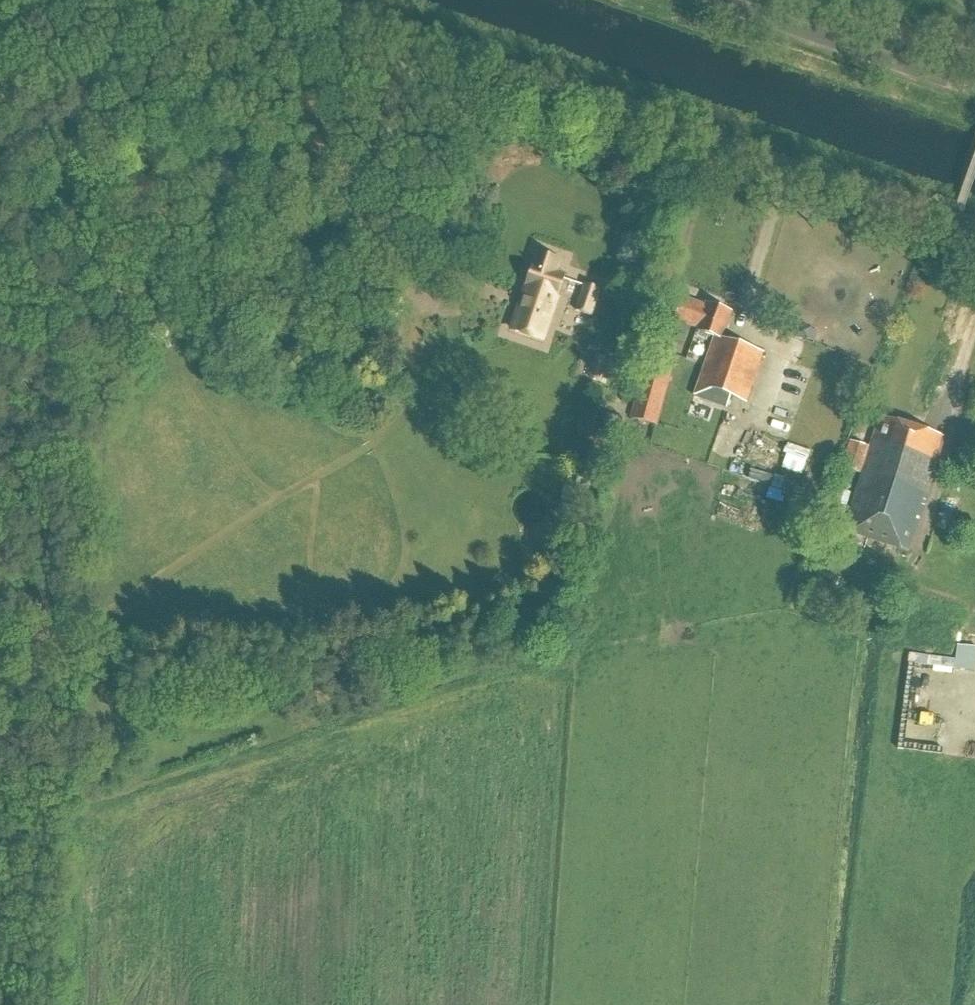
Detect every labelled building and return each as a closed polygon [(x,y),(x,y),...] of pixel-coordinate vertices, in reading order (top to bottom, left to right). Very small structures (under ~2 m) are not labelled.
[(556,294),(562,277),(552,274),(556,262),(537,255),(523,295),(511,332),(544,343),(556,307),(548,304),(552,293),(556,294)] [(593,316),(601,290),(585,285),(577,311),(593,316)] [(715,339),(723,341),(732,314),(706,305),(705,308),(683,301),(676,322),(681,324),(678,334),(685,336),(688,327),(699,331),(698,333),(715,339)] [(764,355),(723,341),(715,339),(696,397),(728,408),(731,399),(747,404),(764,355)] [(658,426),(671,374),(645,367),(631,420),(658,426)] [(863,478),(926,498),(945,439),(882,419),(872,449),(851,442),(842,469),(864,476),(863,478)] [(908,555),(926,498),(863,478),(845,535),(908,555)] [(838,490),(833,506),(844,510),(849,493),(838,490)]
